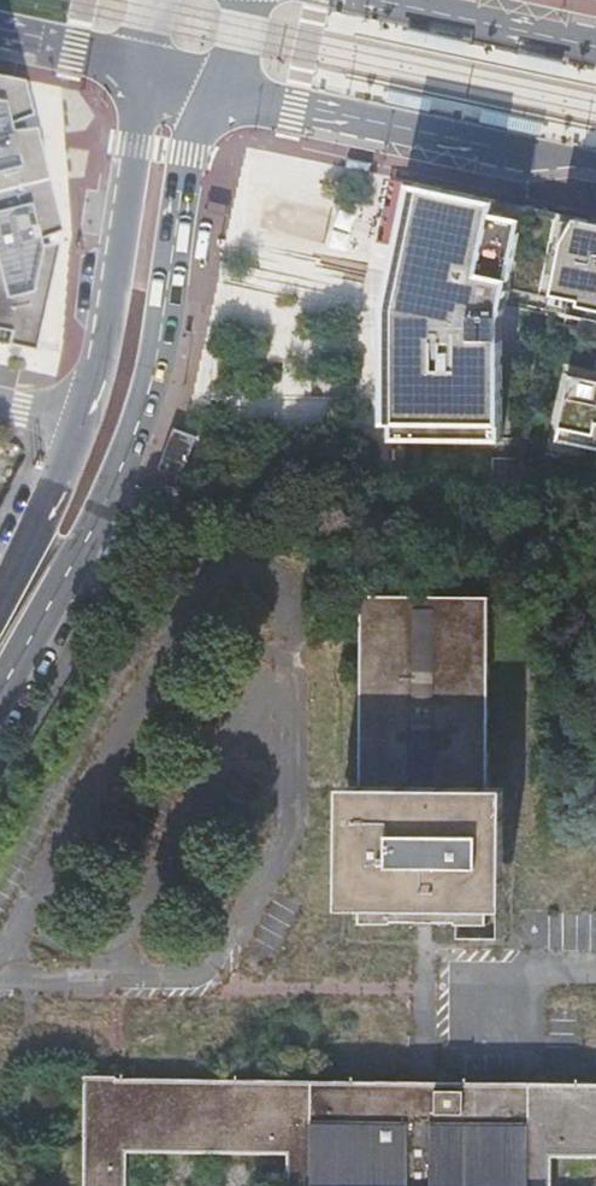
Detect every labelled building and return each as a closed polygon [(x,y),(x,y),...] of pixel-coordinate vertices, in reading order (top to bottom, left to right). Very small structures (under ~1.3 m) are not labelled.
[(31,353),(63,235),(53,188),(44,149),(28,79),(0,74),(0,346),(31,353)] [(528,207),(419,183),(389,321),(390,439),(502,441),(503,319),(509,290),(528,207)] [(509,290),(595,308),(595,221),(528,207),(509,290)] [(557,441),(595,448),(595,378),(571,374),(557,441)] [(354,920),(412,920),(432,921),(489,921),(489,875),(483,876),(484,811),(489,811),(491,593),(357,592),(355,810),(361,810),(360,875),(355,875),(354,920)] [(530,1078),(530,1088),(310,1085),(311,1075),(82,1072),(80,1185),(595,1185),(595,1079),(530,1078)]
